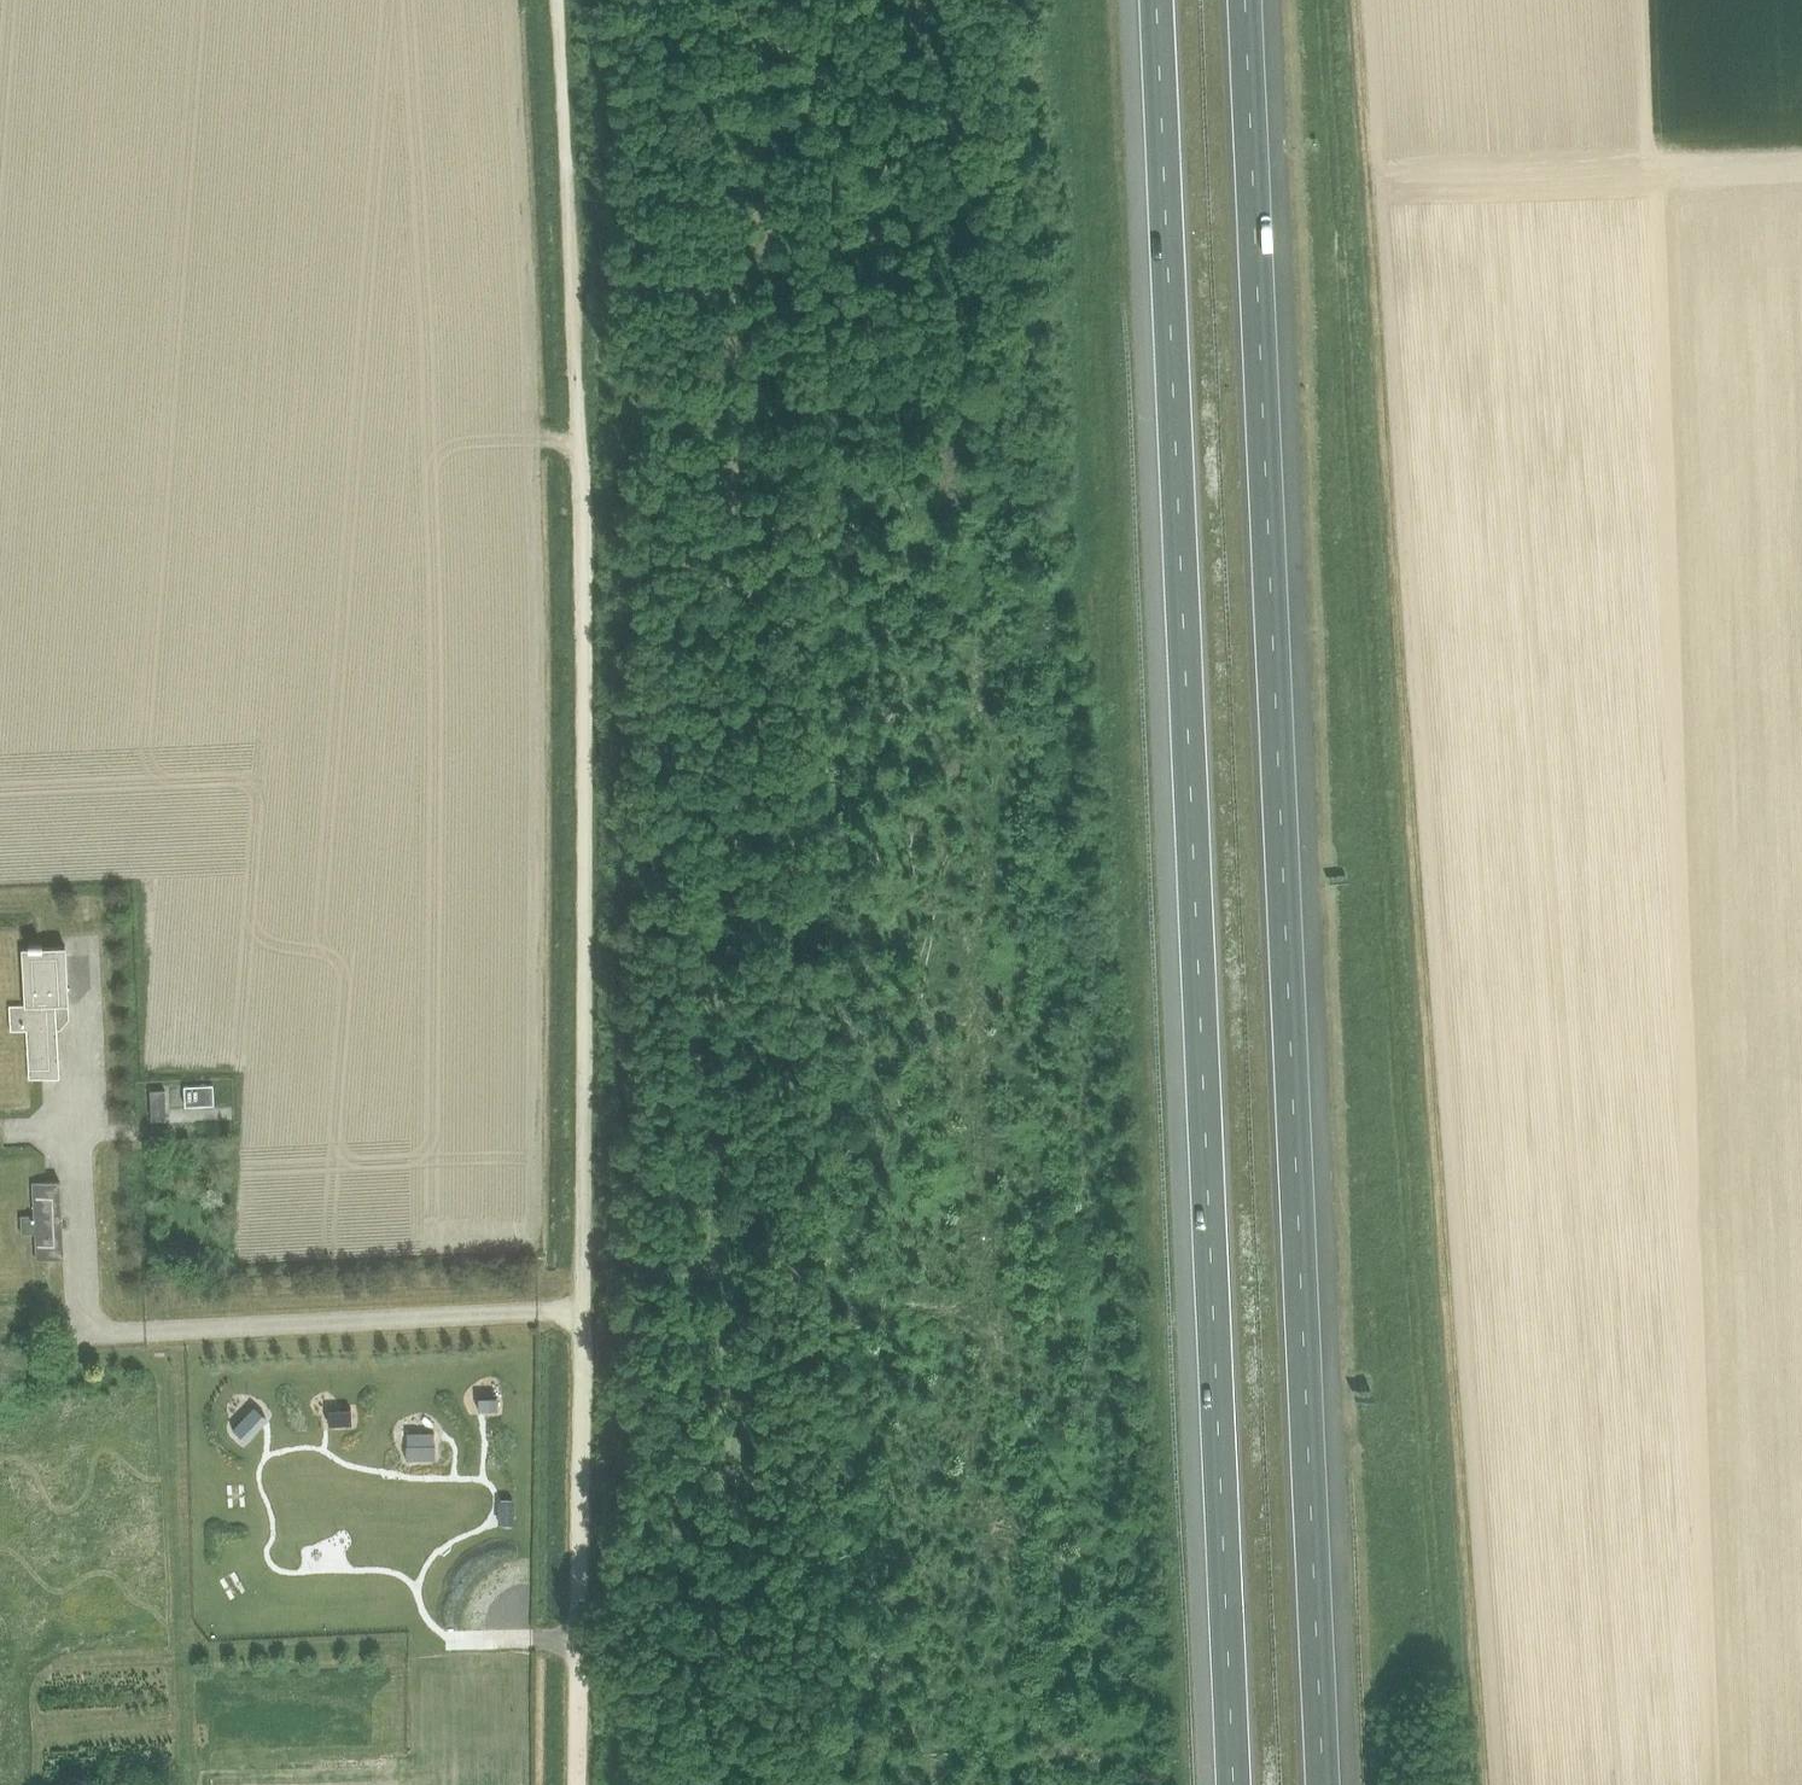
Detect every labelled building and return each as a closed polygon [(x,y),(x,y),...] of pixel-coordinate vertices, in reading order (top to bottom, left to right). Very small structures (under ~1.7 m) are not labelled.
[(65,947),(57,947),(41,948),(41,944),(27,945),(28,949),(21,949),(24,1005),(8,1006),(10,1031),(25,1031),(28,1079),(41,1079),(59,1078),(56,1026),(68,1012),(65,947)] [(212,1085),(183,1086),(184,1106),(213,1105),(212,1085)] [(164,1090),(149,1091),(151,1120),(166,1119),(164,1090)] [(35,1259),(62,1257),(59,1181),(45,1181),(31,1182),(32,1214),(19,1215),(20,1234),(33,1233),(35,1259)] [(479,1397),(479,1410),(498,1409),(498,1397),(479,1397)] [(232,1428),(244,1440),(265,1417),(253,1406),(232,1428)] [(327,1410),(328,1425),(352,1423),(351,1409),(327,1410)] [(407,1432),(407,1445),(434,1444),(434,1432),(407,1432)] [(407,1445),(405,1445),(406,1459),(436,1459),(435,1444),(434,1444),(407,1445)] [(500,1499),(500,1528),(511,1528),(511,1499),(500,1499)]
